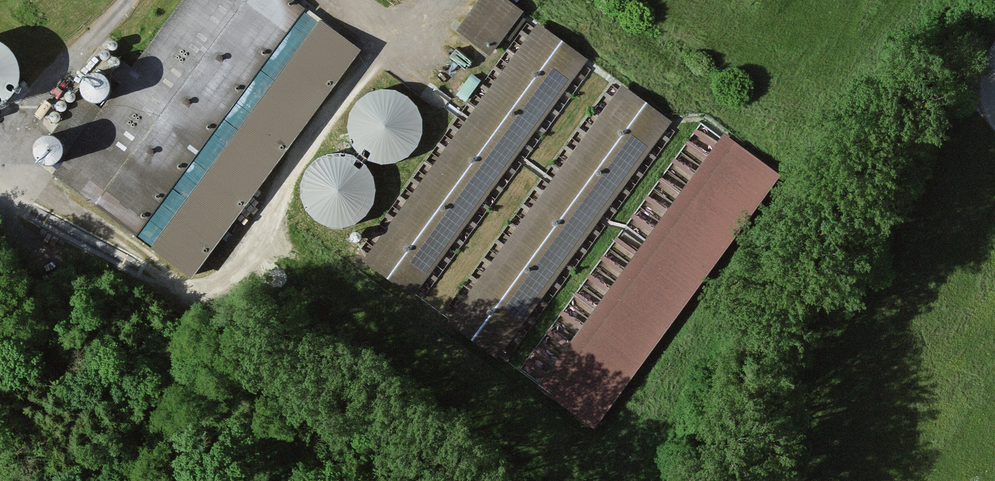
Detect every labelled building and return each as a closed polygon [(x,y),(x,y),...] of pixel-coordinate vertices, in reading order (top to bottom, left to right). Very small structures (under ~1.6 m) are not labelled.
[(357,55),(283,0),(183,0),(50,178),(188,280),(357,55)] [(503,0),(477,0),(455,32),(489,56),(519,12),(503,0)] [(590,63),(537,25),(363,265),(415,303),(590,63)] [(0,42),(0,101),(23,102),(25,44),(0,42)] [(358,84),(350,146),(414,155),(423,93),(358,84)] [(673,124),(619,86),(448,324),(501,362),(673,124)] [(682,173),(543,388),(604,427),(773,167),(699,119),(675,156),(683,161),(677,170),(682,173)] [(383,173),(325,145),(299,199),(358,227),(383,173)] [(533,349),(552,362),(635,243),(616,230),(533,349)]
